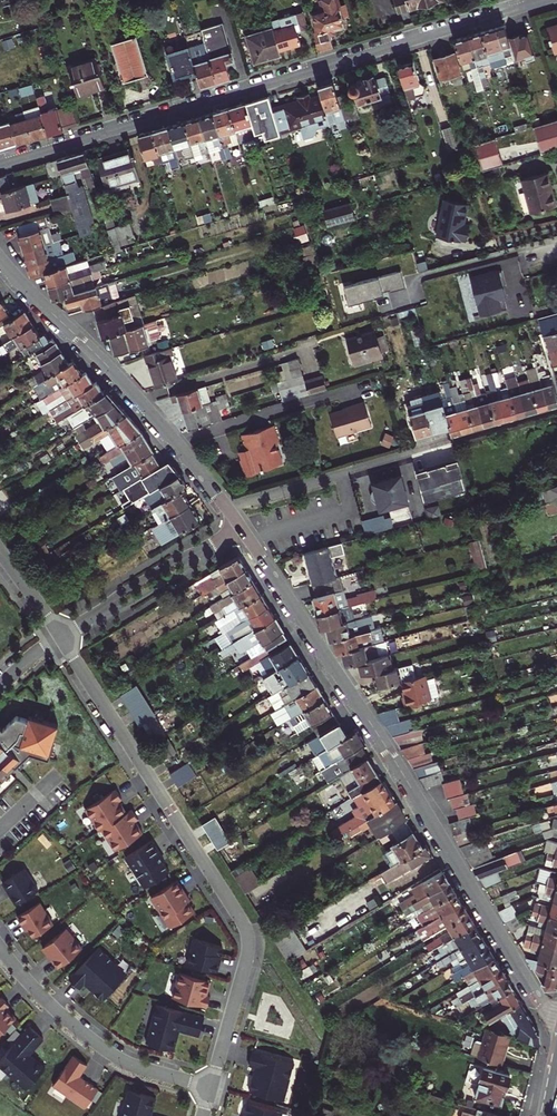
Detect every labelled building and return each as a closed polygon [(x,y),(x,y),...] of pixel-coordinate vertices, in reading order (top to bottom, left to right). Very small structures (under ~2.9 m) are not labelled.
[(340,17),(337,7),(335,0),(323,0),(321,0),(324,12),(319,14),(318,11),(312,13),(318,32),(313,33),(319,53),(333,48),(330,36),(336,34),(334,29),(338,28),(338,29),(343,27),(345,23),(344,18),(340,18),(340,17)] [(399,13),(442,0),(395,0),(399,13)] [(343,6),(337,7),(340,17),(346,16),(343,6)] [(294,26),(296,32),(308,28),(303,12),(295,15),(298,25),(294,26)] [(271,22),(273,28),(279,50),(299,43),(296,32),(294,26),(298,25),(295,15),(271,22)] [(490,62),(513,55),(504,25),(481,32),(490,62)] [(547,30),(549,38),(549,40),(550,43),(551,44),(554,54),(556,53),(556,26),(547,30)] [(279,50),(273,28),(247,37),(255,63),(281,55),(279,50)] [(490,62),(481,32),(467,36),(483,87),(489,85),(483,65),(490,63),(490,62)] [(208,53),(215,51),(210,35),(203,37),(208,53)] [(519,36),(510,39),(516,60),(524,57),(525,60),(533,58),(527,35),(519,37),(519,36)] [(137,36),(112,43),(124,82),(148,74),(137,36)] [(483,89),(483,87),(467,36),(454,40),(464,71),(471,69),(477,91),(483,89)] [(201,88),(217,83),(210,58),(208,53),(203,37),(197,38),(200,50),(191,53),(201,88)] [(230,46),(215,51),(208,53),(210,58),(231,52),(230,46)] [(201,88),(191,53),(189,47),(168,53),(176,78),(188,74),(193,91),(201,88)] [(210,58),(217,83),(232,79),(227,64),(234,61),(231,52),(210,58)] [(454,53),(434,58),(441,80),(452,76),(454,85),(462,82),(454,53)] [(490,63),(491,66),(514,59),(513,55),(490,62),(490,63)] [(79,64),(79,66),(69,69),(78,96),(104,88),(96,59),(79,64)] [(412,61),(398,66),(408,99),(423,94),(425,89),(424,84),(419,82),(412,61)] [(352,92),(355,93),(358,103),(377,98),(390,94),(385,76),(374,79),(373,76),(365,78),(364,80),(362,80),(363,83),(358,84),(355,82),(351,83),(349,87),(350,91),(352,92)] [(318,86),(320,94),(329,123),(334,121),(333,118),(343,116),(344,119),(349,117),(346,105),(343,95),(337,96),(333,81),(318,86)] [(28,86),(18,89),(20,95),(30,92),(28,86)] [(273,109),(279,132),(299,126),(303,137),(310,135),(315,126),(328,122),(320,94),(310,98),(303,99),(302,95),(297,97),(298,101),(273,109)] [(390,94),(377,98),(379,104),(392,101),(390,94)] [(245,103),(254,134),(262,131),(264,140),(280,135),(279,132),(273,109),(269,96),(245,103)] [(37,97),(42,114),(49,134),(63,130),(77,125),(72,107),(58,112),(57,108),(49,110),(46,101),(43,99),(40,100),(39,97),(37,97)] [(255,138),(254,134),(245,103),(229,108),(239,143),(255,138)] [(346,105),(349,117),(351,121),(359,119),(354,103),(346,105)] [(213,113),(227,158),(231,157),(228,146),(239,143),(229,108),(213,113)] [(18,122),(10,124),(17,144),(33,139),(26,119),(24,112),(16,115),(18,122)] [(221,160),(227,158),(213,113),(199,117),(209,152),(218,149),(221,160)] [(42,114),(26,119),(33,139),(49,134),(42,114)] [(184,122),(194,156),(202,154),(205,153),(207,158),(211,157),(209,152),(199,117),(184,122)] [(534,126),(533,126),(541,153),(556,148),(556,119),(534,126)] [(0,124),(0,149),(3,148),(17,144),(10,124),(9,121),(0,124)] [(185,159),(194,156),(184,122),(168,126),(174,149),(182,146),(185,159)] [(514,127),(515,132),(526,128),(525,124),(514,127)] [(168,126),(151,131),(161,162),(161,163),(169,160),(171,169),(180,166),(174,149),(168,126)] [(448,151),(458,148),(451,127),(442,129),(448,151)] [(138,135),(147,166),(161,162),(151,131),(138,135)] [(484,141),(475,143),(482,170),(503,164),(495,137),(484,141)] [(475,143),(468,145),(476,172),(482,170),(475,143)] [(130,149),(99,159),(109,196),(141,187),(133,159),(134,159),(133,154),(131,154),(130,149)] [(82,178),(85,178),(91,176),(84,152),(57,160),(61,174),(67,194),(71,208),(79,234),(80,236),(92,232),(89,223),(94,222),(83,186),(78,187),(73,169),(79,167),(82,178)] [(57,160),(47,163),(51,177),(61,174),(57,160)] [(546,173),(521,180),(530,213),(555,206),(550,189),(546,173)] [(2,192),(10,189),(7,175),(0,177),(0,192),(2,192)] [(91,176),(85,178),(88,189),(95,186),(91,176)] [(24,185),(30,203),(36,201),(30,183),(24,185)] [(10,189),(2,192),(7,211),(30,204),(30,203),(24,185),(10,189)] [(51,199),(55,213),(71,208),(67,194),(51,199)] [(466,204),(443,199),(435,236),(459,240),(460,237),(465,238),(467,231),(468,224),(463,223),(466,204)] [(350,203),(323,211),(327,226),(354,218),(350,203)] [(111,213),(103,216),(107,229),(114,226),(111,213)] [(60,240),(62,239),(60,231),(51,234),(46,217),(39,219),(37,221),(17,227),(20,235),(19,236),(24,251),(45,244),(60,240)] [(179,219),(182,231),(191,228),(187,217),(179,219)] [(130,222),(114,226),(107,229),(114,251),(121,249),(120,245),(118,238),(134,233),(130,222)] [(291,248),(311,242),(305,224),(295,226),(298,238),(289,240),(291,248)] [(118,238),(120,245),(136,241),(134,233),(118,238)] [(65,254),(60,240),(45,244),(49,259),(65,254)] [(45,244),(24,251),(31,276),(44,272),(76,263),(73,252),(65,254),(49,259),(45,244)] [(304,257),(309,274),(319,271),(314,254),(304,257)] [(87,259),(76,263),(77,269),(89,266),(87,259)] [(48,285),(91,272),(106,268),(104,262),(89,266),(77,269),(76,263),(44,272),(48,285)] [(390,292),(405,288),(401,271),(343,286),(349,305),(375,298),(375,299),(384,297),(383,292),(382,289),(389,288),(390,290),(390,292)] [(486,275),(470,279),(480,316),(507,309),(504,299),(506,298),(506,296),(503,287),(505,286),(506,286),(502,271),(486,275)] [(52,299),(66,295),(95,286),(91,272),(48,285),(52,299)] [(120,299),(115,280),(108,282),(113,301),(120,299)] [(94,307),(113,301),(108,282),(95,286),(66,295),(69,306),(84,302),(86,309),(94,307)] [(102,336),(109,334),(143,324),(135,294),(120,299),(113,301),(94,307),(102,336)] [(9,312),(2,300),(0,301),(0,318),(9,312)] [(398,312),(399,317),(416,313),(414,308),(398,312)] [(11,337),(33,324),(25,311),(12,318),(9,312),(0,318),(0,326),(3,324),(11,337)] [(538,318),(547,349),(556,347),(556,313),(538,318)] [(514,330),(529,326),(527,321),(513,325),(514,330)] [(157,323),(144,327),(149,344),(162,340),(157,323)] [(3,324),(0,326),(8,339),(11,337),(3,324)] [(26,355),(40,346),(49,340),(45,333),(40,335),(33,324),(11,337),(8,339),(4,341),(8,348),(18,343),(26,355)] [(143,324),(109,334),(114,354),(149,344),(144,327),(143,324)] [(347,338),(352,355),(379,347),(385,345),(382,335),(376,336),(374,331),(347,338)] [(69,363),(57,343),(52,338),(49,340),(40,346),(43,351),(36,354),(45,370),(21,384),(24,390),(34,384),(69,363)] [(8,348),(4,341),(0,344),(0,345),(4,352),(8,348)] [(505,344),(496,346),(498,353),(507,351),(505,344)] [(379,347),(352,355),(354,361),(380,353),(379,350),(379,347)] [(552,365),(556,364),(556,347),(547,349),(552,365)] [(171,348),(144,356),(146,364),(148,363),(155,387),(177,380),(170,357),(173,355),(171,348)] [(547,406),(553,405),(556,403),(556,398),(550,373),(546,374),(540,353),(533,355),(536,367),(547,406)] [(298,358),(281,363),(286,380),(303,375),(301,370),(298,358)] [(69,363),(34,384),(39,391),(43,388),(47,395),(82,374),(75,361),(74,360),(69,363)] [(529,381),(537,410),(542,408),(547,406),(536,367),(525,370),(529,381)] [(263,370),(245,376),(249,387),(266,381),(263,370)] [(526,412),(518,384),(514,370),(509,372),(510,375),(513,385),(507,387),(516,415),(521,414),(526,412)] [(85,371),(82,374),(47,395),(43,397),(50,410),(93,383),(86,372),(85,371)] [(500,384),(496,371),(492,373),(495,385),(500,384)] [(505,419),(496,390),(495,385),(492,373),(488,374),(488,377),(487,378),(491,391),(485,393),(493,422),(499,420),(505,419)] [(283,402),(309,394),(305,382),(303,375),(286,380),(277,382),(283,402)] [(504,376),(507,387),(513,385),(510,375),(504,376)] [(477,376),(470,378),(474,392),(480,390),(477,376)] [(309,394),(326,390),(323,377),(305,382),(309,394)] [(483,425),(477,404),(474,392),(470,378),(470,377),(459,380),(462,393),(472,428),(478,427),(483,425)] [(529,381),(518,384),(526,412),(532,411),(537,410),(529,381)] [(93,383),(50,410),(53,414),(57,421),(68,415),(104,393),(100,386),(96,382),(93,383)] [(452,396),(449,385),(448,383),(443,384),(447,398),(452,396)] [(472,428),(462,393),(457,394),(454,384),(449,385),(452,396),(462,431),(467,430),(472,428)] [(516,415),(507,387),(501,389),(496,390),(505,419),(510,417),(516,415)] [(197,388),(171,396),(173,402),(180,401),(182,410),(202,405),(197,388)] [(106,392),(104,393),(68,415),(75,428),(83,423),(93,416),(97,414),(116,403),(106,392)] [(493,422),(485,393),(479,395),(481,403),(477,404),(483,425),(488,424),(493,422)] [(411,404),(423,400),(422,396),(410,399),(411,404)] [(462,431),(452,396),(447,398),(444,399),(441,399),(442,403),(448,426),(451,434),(462,431)] [(50,410),(43,397),(37,401),(44,413),(47,411),(50,410)] [(227,397),(216,400),(202,405),(182,410),(188,430),(221,420),(218,410),(229,406),(227,397)] [(424,401),(425,408),(442,403),(441,399),(440,397),(424,401)] [(423,400),(411,404),(407,405),(417,436),(424,434),(432,431),(425,408),(424,401),(423,400)] [(80,442),(126,414),(116,403),(97,414),(99,421),(97,422),(86,428),(83,423),(75,428),(72,429),(80,442)] [(442,403),(425,408),(432,431),(440,429),(448,426),(442,403)] [(349,415),(330,421),(337,443),(372,432),(364,408),(349,413),(349,415)] [(142,431),(126,414),(80,442),(84,448),(101,438),(110,432),(118,445),(142,431)] [(242,459),(237,461),(242,478),(256,474),(256,472),(274,467),(271,455),(275,454),(272,445),(274,444),(269,427),(239,436),(243,451),(240,452),(242,459)] [(142,431),(118,445),(108,451),(95,459),(99,466),(124,451),(132,463),(152,451),(154,450),(143,432),(142,431)] [(101,438),(108,451),(118,445),(110,432),(101,438)] [(159,463),(152,451),(132,463),(128,466),(133,474),(132,475),(134,478),(159,463)] [(271,455),(274,467),(279,466),(275,454),(271,455)] [(465,490),(457,460),(415,472),(423,502),(465,490)] [(168,461),(123,489),(129,499),(121,504),(123,508),(143,495),(179,474),(168,461)] [(143,495),(151,508),(181,490),(186,486),(179,475),(179,474),(143,495)] [(408,503),(400,476),(373,484),(380,511),(408,503)] [(544,499),(545,501),(551,500),(550,498),(556,496),(556,486),(542,490),(544,499)] [(163,519),(189,503),(181,490),(151,508),(153,512),(157,509),(163,519)] [(161,545),(200,521),(189,503),(158,522),(150,527),(161,545)] [(429,510),(431,518),(439,516),(437,508),(429,510)] [(157,509),(153,512),(152,512),(158,522),(163,519),(157,509)] [(363,521),(367,535),(389,529),(385,515),(363,521)] [(479,539),(469,541),(478,574),(488,571),(479,539)] [(343,553),(340,542),(303,552),(311,583),(335,577),(330,556),(343,553)] [(44,554),(52,552),(49,544),(41,546),(44,554)] [(206,592),(245,568),(238,556),(194,583),(197,588),(193,591),(189,593),(193,600),(206,592)] [(253,580),(245,568),(206,592),(210,597),(214,597),(222,592),(231,586),(235,591),(253,580)] [(317,614),(350,606),(377,599),(374,589),(358,593),(358,596),(346,599),(340,575),(335,577),(311,583),(315,597),(317,604),(314,605),(317,614)] [(227,613),(260,593),(253,580),(235,591),(224,597),(210,606),(213,610),(215,613),(224,607),(227,613)] [(222,592),(224,597),(235,591),(231,586),(222,592)] [(482,601),(479,589),(472,590),(475,603),(482,601)] [(475,603),(472,590),(460,594),(463,606),(475,603)] [(222,626),(225,631),(267,605),(260,593),(227,613),(215,620),(220,627),(222,626)] [(267,605),(225,631),(221,633),(224,637),(226,636),(231,644),(236,641),(275,617),(267,605)] [(210,606),(205,609),(207,614),(213,610),(210,606)] [(320,628),(326,627),(362,618),(361,613),(352,615),(350,606),(317,614),(320,628)] [(362,618),(326,627),(329,641),(334,640),(375,629),(371,616),(362,618)] [(275,643),(286,636),(275,617),(236,641),(241,648),(252,642),(254,645),(261,640),(266,648),(275,643)] [(375,629),(334,640),(337,654),(343,652),(374,644),(383,641),(379,628),(375,629)] [(383,641),(374,644),(377,658),(388,654),(385,641),(383,641)] [(260,659),(269,673),(298,656),(289,642),(278,649),(260,659)] [(266,648),(239,664),(242,670),(260,659),(278,649),(275,643),(266,648)] [(377,658),(374,644),(343,652),(345,666),(357,663),(377,658)] [(357,663),(361,676),(373,673),(392,668),(388,654),(377,658),(357,663)] [(277,690),(307,672),(298,656),(269,673),(261,678),(269,690),(270,690),(272,693),(277,690)] [(485,663),(469,667),(470,672),(486,668),(485,663)] [(373,673),(376,687),(401,681),(397,667),(392,668),(373,673)] [(543,669),(535,671),(537,677),(545,675),(543,669)] [(277,690),(285,703),(315,685),(307,672),(277,690)] [(425,676),(401,681),(405,696),(403,697),(405,706),(431,699),(427,685),(425,676)] [(427,685),(431,699),(439,697),(435,682),(427,685)] [(279,725),(290,718),(292,717),(323,698),(315,685),(285,703),(275,709),(271,712),(279,725)] [(272,693),(268,696),(275,709),(285,703),(277,690),(272,693)] [(298,731),(310,724),(331,711),(323,698),(292,717),(290,718),(298,731)] [(394,708),(377,713),(385,725),(398,722),(397,716),(394,708)] [(331,711),(310,724),(318,735),(338,723),(331,711)] [(10,772),(9,770),(14,765),(16,767),(31,753),(49,759),(56,737),(55,736),(58,725),(29,716),(28,720),(16,716),(3,729),(1,727),(0,727),(0,782),(10,772)] [(407,730),(414,728),(412,718),(398,722),(385,725),(393,737),(408,733),(407,730)] [(156,719),(144,727),(153,740),(165,733),(156,719)] [(319,752),(346,736),(338,723),(318,735),(307,742),(315,755),(319,752)] [(365,743),(357,730),(346,736),(319,752),(315,755),(312,756),(312,757),(320,770),(321,770),(360,746),(365,743)] [(414,731),(408,733),(393,737),(401,748),(422,743),(423,743),(420,730),(414,731)] [(161,760),(177,751),(168,738),(154,746),(161,760)] [(401,748),(407,758),(425,753),(422,743),(401,748)] [(338,776),(367,758),(360,746),(321,770),(328,782),(338,776)] [(413,768),(433,763),(430,752),(425,753),(407,758),(413,768)] [(367,758),(338,776),(351,797),(353,796),(380,780),(367,758)] [(413,768),(418,778),(441,772),(438,761),(433,763),(413,768)] [(196,775),(188,762),(174,771),(182,784),(196,775)] [(441,772),(418,778),(424,787),(441,783),(444,782),(441,772)] [(444,782),(441,783),(445,799),(449,798),(463,795),(458,778),(444,782)] [(347,830),(394,802),(380,780),(353,796),(359,805),(353,809),(356,815),(332,830),(336,837),(347,830)] [(119,811),(120,807),(122,805),(119,801),(122,799),(116,789),(85,809),(99,830),(101,829),(122,816),(119,811)] [(463,795),(449,798),(453,810),(456,810),(470,805),(467,794),(463,795)] [(376,832),(378,836),(389,829),(404,820),(394,802),(347,830),(351,836),(361,829),(363,831),(372,826),(376,832)] [(456,810),(459,820),(468,818),(476,815),(473,804),(470,805),(456,810)] [(135,831),(136,827),(138,825),(135,821),(138,819),(132,809),(122,816),(101,829),(115,850),(138,836),(135,831)] [(449,823),(452,835),(472,829),(468,818),(459,820),(449,823)] [(389,829),(393,837),(396,842),(391,845),(393,847),(385,852),(391,861),(389,862),(392,866),(421,848),(404,820),(389,829)] [(542,831),(544,839),(553,836),(556,837),(556,828),(555,827),(542,831)] [(393,837),(389,829),(378,836),(383,843),(393,837)] [(472,829),(452,835),(459,847),(476,841),(472,829)] [(476,841),(459,847),(465,857),(489,849),(485,838),(476,841)] [(152,840),(125,857),(145,888),(169,872),(158,854),(159,852),(152,840)] [(392,866),(381,872),(387,882),(431,855),(425,845),(421,848),(392,866)] [(465,857),(472,868),(492,860),(489,849),(465,857)] [(556,849),(555,850),(548,849),(547,855),(556,858),(556,849)] [(479,878),(493,872),(521,862),(517,850),(492,860),(472,868),(479,878)] [(547,855),(545,864),(551,866),(552,864),(556,865),(556,858),(547,855)] [(249,866),(233,876),(244,892),(260,883),(249,866)] [(25,868),(2,882),(7,890),(10,888),(18,902),(38,890),(25,868)] [(549,876),(550,871),(539,868),(535,882),(539,883),(556,887),(556,878),(549,876)] [(447,881),(441,871),(411,888),(414,894),(398,904),(394,907),(397,912),(401,909),(447,881)] [(479,878),(483,885),(496,880),(493,872),(479,878)] [(185,892),(177,880),(151,897),(170,927),(195,911),(188,901),(183,893),(185,892)] [(454,893),(447,881),(401,909),(406,916),(421,906),(424,911),(454,893)] [(539,883),(537,891),(541,892),(540,898),(552,901),(556,902),(556,887),(539,883)] [(519,898),(516,890),(502,896),(505,903),(519,898)] [(454,893),(424,911),(417,916),(423,926),(460,903),(454,893)] [(552,901),(550,907),(536,903),(534,904),(532,911),(556,917),(556,902),(552,901)] [(40,902),(17,916),(22,924),(25,922),(29,928),(33,936),(53,924),(40,902)] [(467,914),(460,903),(423,926),(416,930),(423,941),(447,926),(467,914)] [(511,905),(498,911),(505,922),(517,916),(511,905)] [(532,911),(531,916),(538,917),(537,921),(547,923),(545,929),(556,932),(556,917),(532,911)] [(467,914),(447,926),(450,930),(425,945),(429,951),(444,943),(473,925),(467,914)] [(523,926),(517,916),(505,922),(512,933),(523,926)] [(480,935),(473,925),(444,943),(447,948),(434,955),(438,961),(480,935)] [(545,929),(535,926),(534,930),(533,933),(527,932),(525,939),(556,947),(556,932),(545,929)] [(53,961),(58,967),(82,948),(66,928),(44,947),(54,960),(53,961)] [(302,953),(287,930),(286,929),(272,938),(287,962),(302,953)] [(480,935),(438,961),(441,966),(457,957),(460,962),(486,946),(480,935)] [(187,963),(217,971),(219,963),(217,963),(219,956),(222,946),(194,938),(187,963)] [(525,939),(523,946),(539,950),(537,961),(556,966),(556,947),(525,939)] [(486,946),(460,962),(451,967),(454,972),(452,974),(455,979),(463,975),(473,968),(492,957),(486,946)] [(98,947),(69,979),(80,988),(84,983),(89,987),(91,984),(96,989),(94,991),(103,1000),(124,977),(110,965),(113,961),(98,947)] [(466,981),(469,985),(499,967),(492,957),(473,968),(476,975),(466,981)] [(527,958),(546,990),(556,988),(556,984),(556,966),(537,961),(527,958)] [(499,967),(469,985),(471,989),(459,997),(463,1003),(475,996),(505,978),(499,967)] [(476,975),(473,968),(463,975),(466,981),(476,975)] [(208,990),(206,989),(204,985),(205,980),(179,972),(172,997),(207,1007),(210,996),(206,995),(208,990)] [(512,988),(505,978),(475,996),(479,1001),(485,997),(488,1002),(493,1000),(512,988)] [(512,988),(493,1000),(494,1001),(492,1002),(494,1006),(484,1013),(489,1022),(501,1015),(520,1003),(512,988)] [(8,1013),(10,1011),(6,1007),(9,1005),(1,997),(0,998),(0,1032),(12,1021),(8,1017),(8,1013)] [(520,1003),(501,1015),(510,1029),(509,1034),(540,1043),(539,1037),(538,1032),(520,1003)] [(199,1035),(204,1017),(157,1004),(146,1042),(173,1050),(179,1030),(199,1035)] [(28,1027),(0,1059),(0,1068),(26,1090),(44,1069),(28,1055),(42,1039),(28,1027)] [(509,1034),(485,1027),(477,1056),(500,1063),(505,1049),(509,1034)] [(293,1062),(252,1051),(248,1065),(255,1067),(254,1072),(257,1073),(256,1080),(252,1079),(249,1091),(278,1099),(283,1081),(288,1083),(293,1062)] [(85,1108),(98,1089),(79,1076),(87,1064),(73,1055),(53,1085),(85,1108)] [(508,1073),(482,1065),(474,1096),(499,1104),(503,1091),(507,1092),(508,1089),(509,1086),(505,1084),(508,1073)] [(156,1097),(129,1090),(121,1115),(150,1115),(156,1097)] [(277,1110),(247,1102),(243,1114),(247,1115),(275,1115),(277,1110)]
